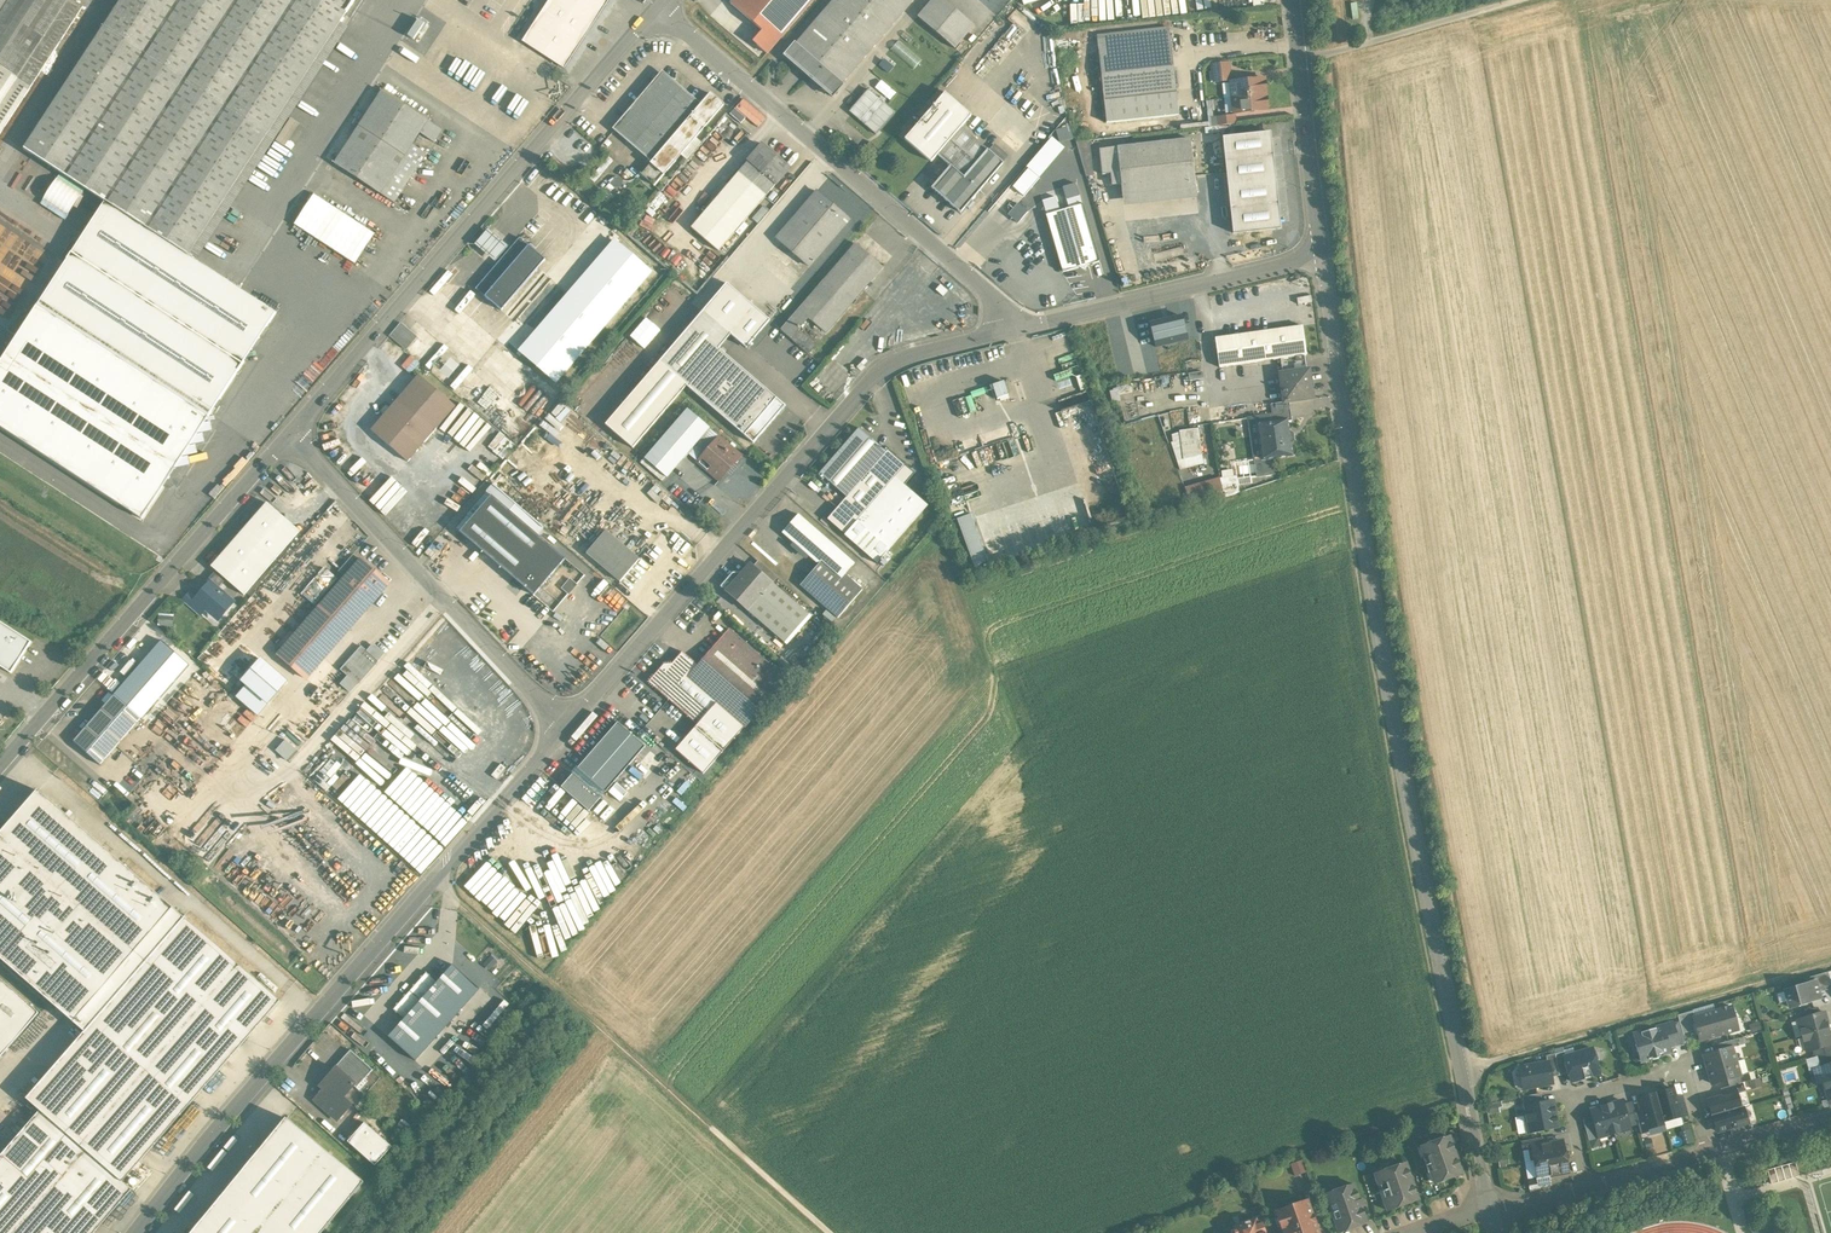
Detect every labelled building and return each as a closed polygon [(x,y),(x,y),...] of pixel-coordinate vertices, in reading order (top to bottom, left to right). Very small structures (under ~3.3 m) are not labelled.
[(30,88),(83,7),(72,0),(0,0),(0,69),(30,88)] [(24,149),(104,201),(187,255),(188,255),(193,258),(286,117),(280,113),(346,12),(346,13),(354,0),(122,0),(24,149)] [(522,41),(564,69),(609,0),(549,0),(522,41)] [(731,4),(766,34),(757,44),(767,53),(812,0),(734,0),(731,4)] [(795,45),(842,84),(914,0),(833,0),(795,45)] [(944,0),(932,0),(917,17),(954,49),(974,26),(944,0)] [(1169,28),(1133,33),(1134,47),(1098,51),(1103,99),(1176,91),(1169,28)] [(901,36),(909,44),(913,39),(905,32),(901,36)] [(1097,36),(1098,51),(1134,47),(1133,33),(1097,36)] [(899,41),(891,50),(913,70),(921,60),(899,41)] [(842,84),(795,45),(794,44),(783,56),(832,98),(843,85),(842,84)] [(883,60),(879,65),(887,73),(892,68),(883,60)] [(1228,63),(1212,65),(1213,82),(1230,80),(1228,63)] [(30,88),(0,69),(0,133),(30,88)] [(699,107),(662,75),(642,98),(614,131),(651,163),(641,175),(654,186),(723,105),(710,94),(699,107)] [(1264,78),(1230,82),(1232,98),(1266,94),(1264,78)] [(939,89),(917,114),(922,119),(944,93),(939,89)] [(849,112),(876,135),(895,113),(868,90),(849,112)] [(427,121),(382,91),(334,164),(380,193),(427,121)] [(1103,99),(1106,123),(1178,115),(1176,91),(1103,99)] [(922,119),(904,140),(931,162),(937,155),(961,128),(971,116),(944,93),(922,119)] [(1266,94),(1232,98),(1234,113),(1267,110),(1266,94)] [(1234,116),(1210,118),(1211,126),(1230,124),(1235,124),(1234,116)] [(987,150),(961,128),(937,155),(950,166),(963,178),(987,150)] [(1279,228),(1269,134),(1221,140),(1231,233),(1279,228)] [(1190,139),(1117,147),(1120,173),(1122,196),(1196,188),(1190,139)] [(880,151),(869,142),(860,153),(871,162),(880,151)] [(762,145),(747,162),(775,185),(789,169),(762,145)] [(1003,154),(993,145),(988,151),(998,159),(1003,154)] [(1117,147),(1099,149),(1102,175),(1120,173),(1117,147)] [(987,150),(963,178),(979,191),(1003,163),(998,159),(988,151),(987,150)] [(775,185),(747,162),(691,228),(718,251),(775,185)] [(950,166),(931,188),(944,200),(963,178),(950,166)] [(963,178),(944,200),(960,213),(965,207),(966,208),(969,208),(973,204),(973,201),(971,200),(979,191),(963,178)] [(816,192),(776,239),(809,267),(849,220),(816,192)] [(276,313),(194,259),(193,258),(188,255),(187,255),(104,201),(37,304),(209,416),(244,362),(242,352),(252,350),(250,340),(259,338),(257,328),(267,326),(276,313)] [(1081,205),(1047,215),(1064,272),(1098,261),(1081,205)] [(519,238),(475,289),(501,311),(545,260),(519,238)] [(855,244),(798,310),(807,318),(826,333),(882,267),(855,244)] [(520,353),(554,382),(646,274),(611,245),(520,353)] [(769,320),(726,284),(703,311),(746,347),(769,320)] [(209,416),(37,304),(0,361),(0,429),(140,520),(209,416)] [(807,318),(798,310),(781,330),(790,338),(797,330),(807,318)] [(703,311),(659,363),(687,387),(720,350),(718,349),(730,335),(703,311)] [(1180,316),(1150,324),(1157,347),(1186,340),(1180,316)] [(417,337),(401,323),(390,336),(406,350),(417,337)] [(1302,326),(1215,338),(1219,368),(1279,359),(1304,356),(1306,355),(1302,326)] [(817,347),(797,330),(790,338),(810,355),(817,347)] [(776,399),(720,350),(687,387),(744,435),(776,399)] [(1304,356),(1279,359),(1281,374),(1306,370),(1304,356)] [(687,387),(659,363),(604,426),(632,450),(687,387)] [(1281,374),(1280,374),(1284,403),(1289,402),(1312,399),(1308,370),(1306,370),(1281,374)] [(418,375),(370,430),(407,462),(455,407),(418,375)] [(776,399),(744,435),(755,445),(787,409),(776,399)] [(1284,403),(1270,405),(1273,422),(1286,421),(1286,422),(1291,421),(1289,402),(1284,403)] [(687,409),(644,459),(667,477),(709,428),(687,409)] [(1273,422),(1258,425),(1259,436),(1262,438),(1263,445),(1261,448),(1262,459),(1291,455),(1289,442),(1291,442),(1293,440),(1292,434),(1290,433),(1288,433),(1286,422),(1286,421),(1273,422)] [(886,452),(859,428),(819,474),(846,497),(886,452)] [(1172,443),(1180,468),(1181,469),(1203,463),(1197,430),(1182,431),(1181,432),(1172,436),(1174,442),(1172,443)] [(719,437),(697,462),(719,481),(741,456),(719,437)] [(846,497),(828,519),(845,533),(856,521),(895,477),(904,484),(913,473),(887,451),(886,452),(846,497)] [(1223,497),(1224,497),(1238,492),(1236,477),(1233,477),(1231,471),(1221,472),(1223,497)] [(895,477),(856,521),(889,550),(927,505),(895,477)] [(565,559),(491,496),(460,532),(533,596),(565,559)] [(266,503),(211,567),(225,579),(244,595),(299,531),(266,503)] [(854,564),(798,514),(782,533),(818,565),(825,557),(845,574),(854,564)] [(970,514),(957,519),(974,566),(988,561),(970,514)] [(889,550),(856,521),(845,533),(845,535),(877,563),(889,550)] [(639,560),(605,531),(586,553),(620,582),(639,560)] [(435,554),(429,548),(424,553),(431,559),(435,554)] [(353,555),(338,571),(345,577),(353,568),(359,561),(353,555)] [(818,565),(800,585),(837,618),(862,590),(845,574),(825,557),(818,565)] [(389,583),(361,559),(359,561),(353,568),(381,593),(389,583)] [(777,578),(758,561),(753,566),(772,583),(777,578)] [(753,566),(735,587),(732,585),(726,592),(748,611),(772,583),(753,566)] [(345,577),(297,633),(325,657),(381,593),(353,568),(345,577)] [(215,571),(208,579),(208,584),(209,584),(210,583),(217,589),(225,579),(215,571)] [(196,599),(195,600),(205,609),(212,615),(218,608),(224,613),(233,603),(217,589),(210,583),(209,584),(196,599)] [(808,615),(772,583),(748,611),(784,643),(808,615)] [(196,599),(189,593),(183,601),(200,615),(205,609),(195,600),(196,599)] [(0,622),(0,666),(11,673),(31,642),(0,622)] [(786,679),(730,630),(698,666),(688,678),(716,703),(744,727),(786,679)] [(294,635),(290,632),(282,642),(286,645),(282,649),(277,655),(306,679),(325,657),(297,633),(294,635)] [(159,644),(113,695),(141,719),(186,667),(159,644)] [(366,652),(361,648),(341,670),(348,676),(340,684),(350,693),(384,654),(377,647),(374,651),(370,647),(366,652)] [(671,664),(663,664),(648,682),(697,725),(716,703),(688,678),(698,666),(682,652),(671,664)] [(244,689),(267,709),(288,686),(261,661),(240,685),(244,689)] [(259,718),(267,709),(244,689),(236,698),(259,718)] [(113,695),(73,742),(100,766),(141,719),(113,695)] [(697,725),(675,750),(703,773),(744,727),(716,703),(697,725)] [(617,723),(577,768),(605,792),(645,747),(617,723)] [(577,768),(576,767),(571,773),(572,774),(561,787),(588,811),(600,798),(605,792),(577,768)] [(33,786),(0,824),(0,959),(81,1029),(22,1097),(35,1111),(0,1151),(0,1232),(89,1232),(127,1188),(119,1181),(275,999),(33,786)] [(479,989),(453,965),(437,982),(426,972),(392,1009),(403,1019),(388,1036),(414,1060),(479,989)] [(1810,978),(1812,983),(1817,982),(1820,992),(1830,989),(1830,981),(1830,980),(1829,972),(1810,978)] [(0,1056),(38,1013),(38,1012),(0,979),(0,1056)] [(1812,983),(1784,991),(1789,1008),(1822,998),(1820,992),(1817,982),(1812,983)] [(1694,1017),(1693,1017),(1696,1030),(1700,1042),(1733,1032),(1731,1025),(1735,1020),(1731,1007),(1694,1017)] [(1815,1008),(1795,1014),(1797,1021),(1817,1015),(1815,1008)] [(1692,1011),(1677,1016),(1679,1022),(1682,1034),(1696,1030),(1693,1017),(1694,1017),(1692,1011)] [(1817,1015),(1797,1021),(1802,1036),(1829,1028),(1825,1013),(1817,1015)] [(1679,1022),(1671,1024),(1677,1044),(1685,1042),(1682,1034),(1679,1022)] [(1671,1024),(1634,1034),(1637,1044),(1635,1045),(1637,1052),(1639,1052),(1642,1061),(1652,1059),(1652,1060),(1653,1060),(1656,1059),(1659,1057),(1658,1054),(1662,1053),(1663,1054),(1669,1052),(1667,1047),(1677,1044),(1671,1024)] [(1802,1036),(1806,1052),(1813,1050),(1830,1045),(1830,1034),(1829,1028),(1802,1036)] [(1738,1039),(1717,1045),(1719,1052),(1731,1048),(1740,1046),(1738,1039)] [(1813,1050),(1815,1057),(1830,1052),(1830,1045),(1813,1050)] [(1719,1052),(1704,1056),(1708,1070),(1735,1062),(1731,1048),(1719,1052)] [(1565,1057),(1564,1057),(1568,1073),(1571,1082),(1599,1074),(1596,1063),(1597,1063),(1598,1059),(1596,1050),(1593,1049),(1565,1057)] [(372,1070),(350,1050),(334,1068),(335,1069),(336,1068),(354,1085),(353,1086),(359,1091),(367,1082),(364,1079),(372,1070)] [(1564,1052),(1554,1054),(1558,1076),(1568,1073),(1564,1057),(1565,1057),(1564,1052)] [(1815,1057),(1818,1069),(1830,1065),(1830,1052),(1815,1057)] [(1554,1054),(1546,1056),(1547,1062),(1548,1062),(1551,1077),(1558,1076),(1554,1054)] [(1547,1062),(1519,1067),(1523,1089),(1552,1084),(1551,1077),(1548,1062),(1547,1062)] [(1735,1062),(1708,1070),(1712,1084),(1727,1080),(1739,1076),(1735,1062)] [(1812,1070),(1817,1086),(1824,1084),(1830,1082),(1830,1065),(1818,1069),(1812,1070)] [(354,1085),(336,1068),(335,1069),(324,1080),(326,1081),(321,1087),(323,1088),(313,1099),(328,1112),(337,1120),(351,1105),(342,1098),(353,1086),(354,1085)] [(1739,1076),(1727,1080),(1729,1087),(1742,1083),(1750,1080),(1748,1073),(1739,1076)] [(1729,1087),(1721,1089),(1723,1096),(1736,1092),(1736,1093),(1744,1091),(1742,1083),(1729,1087)] [(1673,1089),(1656,1094),(1664,1122),(1680,1117),(1676,1098),(1673,1089)] [(1723,1096),(1708,1100),(1712,1115),(1740,1107),(1736,1093),(1736,1092),(1723,1096)] [(1540,1094),(1522,1097),(1524,1107),(1542,1103),(1540,1094)] [(1656,1094),(1638,1099),(1642,1111),(1647,1129),(1664,1124),(1664,1122),(1656,1094)] [(1688,1115),(1683,1096),(1676,1098),(1680,1117),(1688,1115)] [(1542,1103),(1524,1107),(1529,1133),(1531,1132),(1532,1133),(1541,1132),(1542,1130),(1557,1127),(1552,1101),(1542,1103)] [(1622,1101),(1606,1105),(1614,1133),(1630,1129),(1629,1126),(1623,1106),(1622,1101)] [(1632,1103),(1623,1106),(1629,1126),(1638,1123),(1635,1113),(1632,1103)] [(1606,1105),(1590,1110),(1592,1117),(1598,1137),(1598,1138),(1614,1133),(1606,1105)] [(1740,1107),(1712,1115),(1717,1132),(1729,1128),(1747,1123),(1747,1122),(1742,1106),(1740,1107)] [(1647,1129),(1642,1111),(1635,1113),(1638,1123),(1641,1134),(1648,1132),(1647,1129)] [(1592,1117),(1583,1119),(1588,1140),(1598,1137),(1592,1117)] [(287,1119),(194,1232),(323,1232),(364,1183),(287,1119)] [(1747,1123),(1729,1128),(1731,1135),(1751,1129),(1749,1121),(1747,1122),(1747,1123)] [(364,1123),(347,1142),(374,1166),(391,1147),(364,1123)] [(1448,1137),(1421,1147),(1424,1157),(1422,1158),(1427,1174),(1430,1173),(1434,1183),(1461,1174),(1448,1137)] [(1542,1138),(1520,1142),(1522,1150),(1532,1148),(1531,1147),(1543,1145),(1542,1141),(1542,1138)] [(1543,1145),(1531,1147),(1532,1148),(1534,1163),(1565,1157),(1562,1141),(1543,1145)] [(1565,1157),(1534,1163),(1537,1177),(1537,1178),(1549,1176),(1568,1172),(1565,1157)] [(1301,1160),(1290,1164),(1293,1173),(1304,1169),(1301,1160)] [(1404,1163),(1377,1173),(1381,1184),(1378,1185),(1383,1200),(1386,1199),(1390,1209),(1417,1200),(1404,1163)] [(1537,1178),(1537,1177),(1527,1179),(1530,1192),(1551,1186),(1549,1176),(1537,1178)] [(1353,1184),(1326,1194),(1330,1205),(1328,1206),(1333,1222),(1336,1221),(1340,1232),(1367,1223),(1361,1207),(1364,1206),(1362,1199),(1359,1200),(1353,1184)] [(1275,1212),(1282,1232),(1318,1232),(1306,1201),(1275,1212)] [(1241,1222),(1241,1224),(1233,1227),(1233,1226),(1232,1227),(1234,1232),(1265,1232),(1264,1232),(1262,1227),(1263,1227),(1261,1224),(1259,1224),(1257,1216),(1241,1222)]
